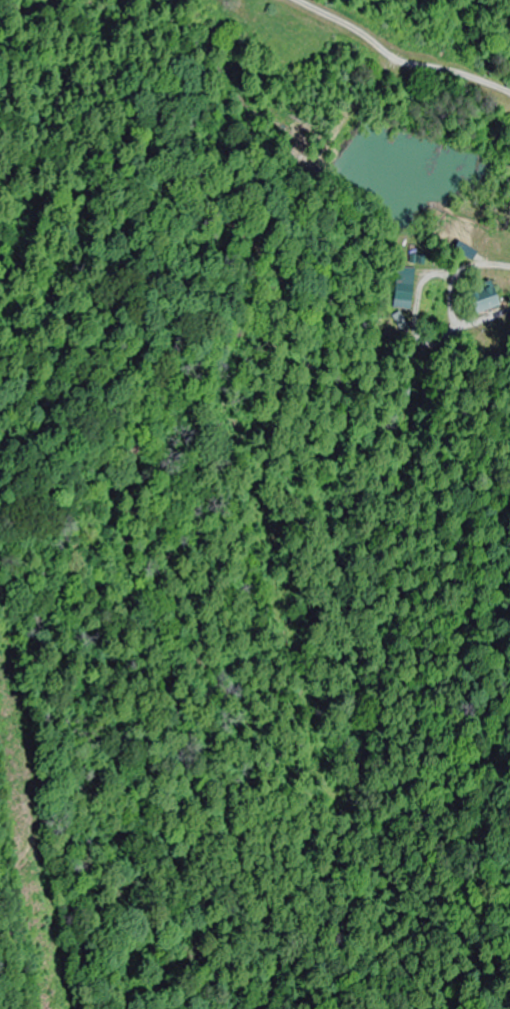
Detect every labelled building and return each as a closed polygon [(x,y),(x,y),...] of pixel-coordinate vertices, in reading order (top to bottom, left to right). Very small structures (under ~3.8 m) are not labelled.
[(409,310),(410,277),(394,277),(393,309),(409,310)] [(462,292),(473,316),(495,306),(484,282),(462,292)]
